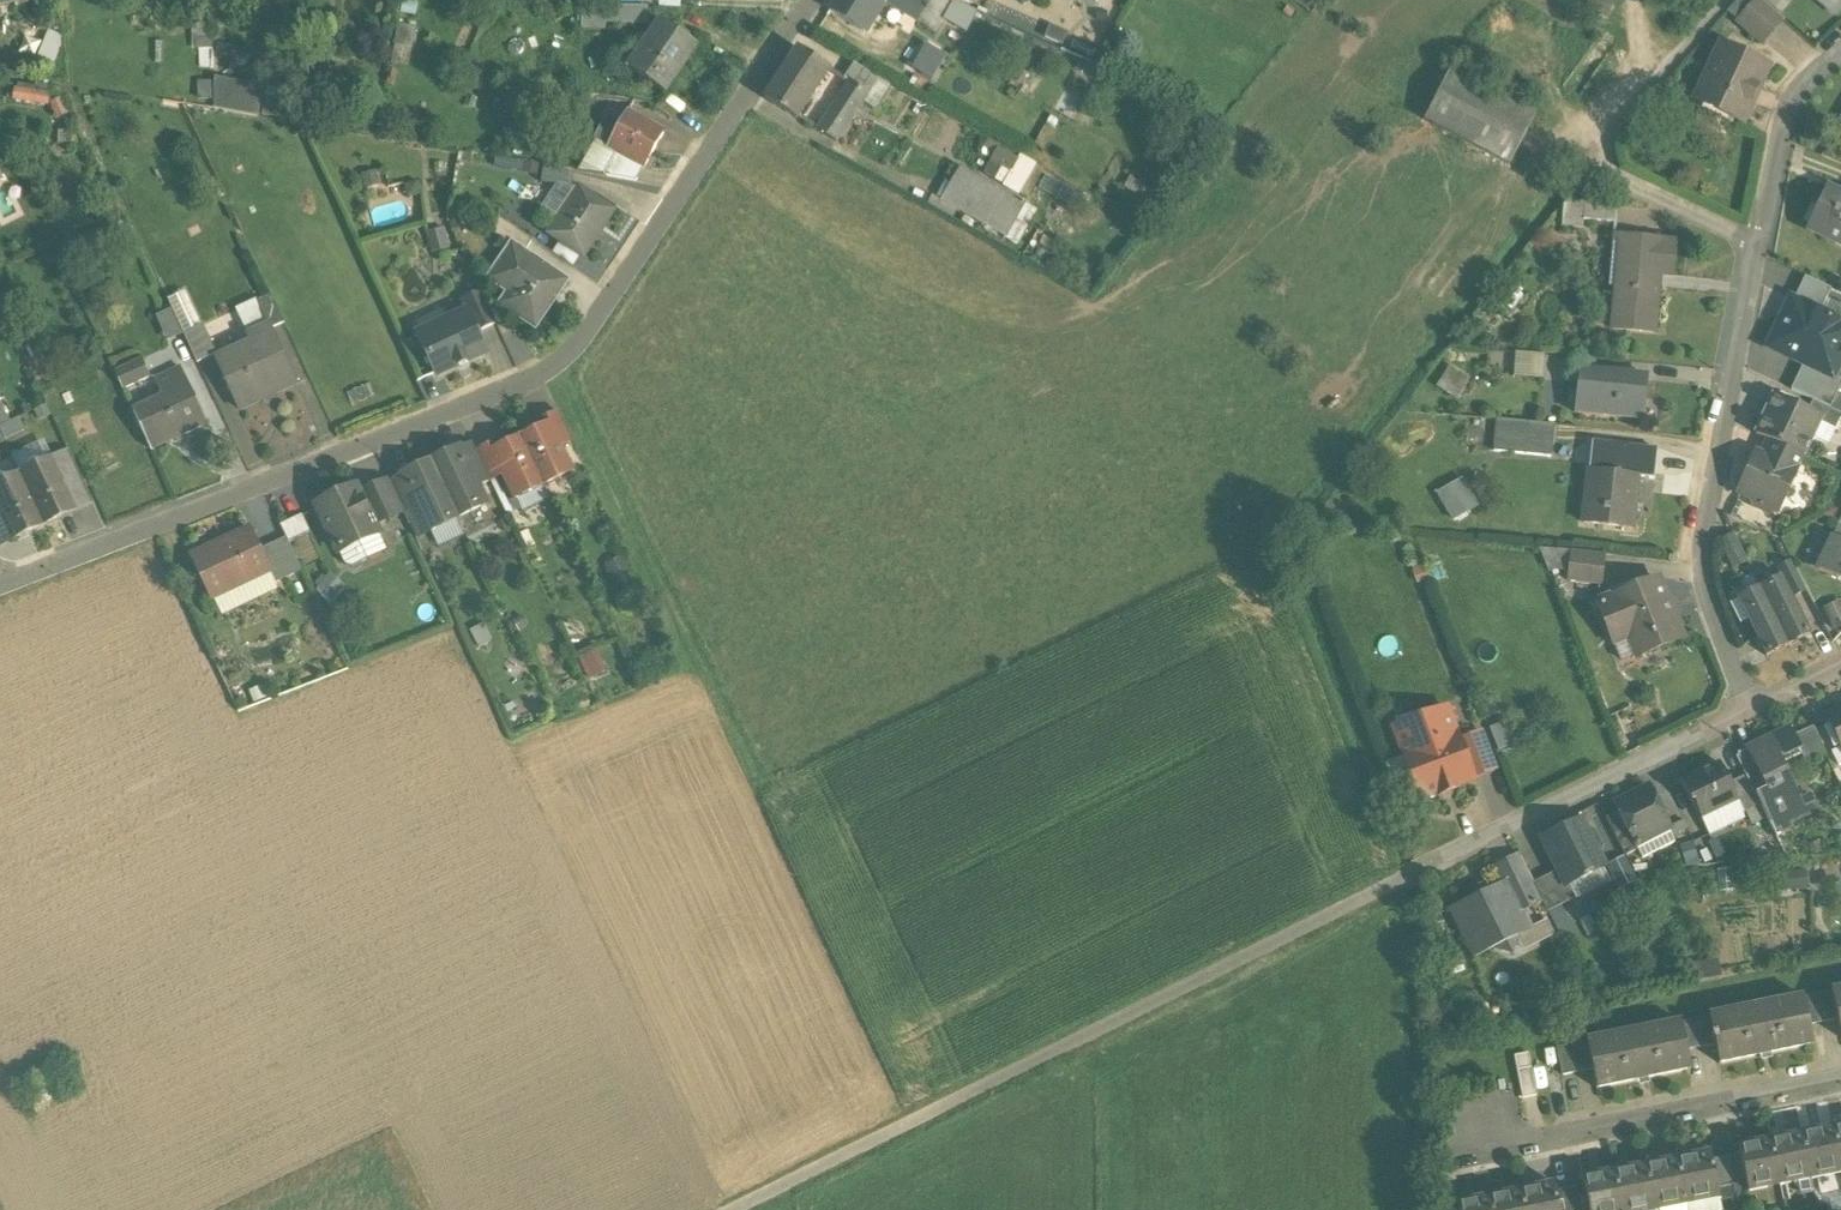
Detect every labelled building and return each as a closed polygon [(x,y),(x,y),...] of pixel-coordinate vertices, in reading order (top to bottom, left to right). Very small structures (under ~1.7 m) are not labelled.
[(832,12),(866,32),(884,1),(885,0),(839,0),(832,12)] [(928,0),(885,0),(884,1),(920,22),(925,12),(931,2),(928,0)] [(948,0),(932,0),(931,2),(925,12),(933,17),(943,22),(954,3),(948,0)] [(1581,9),(1607,21),(1616,0),(1585,0),(1581,9)] [(1760,0),(1759,0),(1739,22),(1763,43),(1783,20),(1760,0)] [(1835,15),(1840,8),(1840,0),(1818,0),(1835,15)] [(649,26),(649,7),(584,6),(584,25),(649,26)] [(933,17),(925,12),(920,22),(928,26),(933,17)] [(943,22),(933,17),(928,26),(937,32),(943,22)] [(413,62),(417,21),(399,19),(395,60),(413,62)] [(697,48),(661,24),(639,55),(629,71),(665,96),(697,48)] [(212,26),(199,26),(200,50),(213,50),(212,26)] [(17,37),(5,38),(7,53),(18,52),(17,37)] [(1768,68),(1721,46),(1695,102),(1744,125),(1755,103),(1752,102),(1768,68)] [(831,69),(799,49),(766,100),(799,119),(831,69)] [(631,50),(620,65),(629,71),(639,55),(631,50)] [(945,57),(934,50),(919,74),(931,81),(945,57)] [(18,52),(7,53),(8,64),(19,63),(18,52)] [(1032,80),(1019,71),(1010,85),(1023,94),(1032,80)] [(1536,116),(1451,72),(1424,122),(1508,167),(1536,116)] [(216,100),(215,112),(262,115),(264,83),(201,78),(199,99),(216,100)] [(851,82),(818,131),(837,144),(869,95),(851,82)] [(663,135),(627,114),(618,128),(608,147),(618,153),(645,168),(663,135)] [(618,128),(605,121),(604,123),(601,127),(594,139),(608,147),(618,128)] [(979,178),(1016,198),(1034,165),(1019,156),(1017,160),(996,148),(979,178)] [(645,168),(618,153),(605,177),(636,182),(645,168)] [(573,171),(545,167),(542,183),(560,186),(571,188),(573,171)] [(979,178),(962,168),(942,202),(1008,239),(1027,204),(1016,198),(979,178)] [(571,188),(560,186),(544,209),(559,219),(577,192),(571,188)] [(614,213),(579,189),(559,219),(549,235),(584,258),(614,213)] [(1825,189),(1816,209),(1811,206),(1804,223),(1809,225),(1807,231),(1840,246),(1840,196),(1825,189)] [(1586,204),(1569,202),(1565,207),(1562,228),(1583,230),(1584,222),(1586,204)] [(1617,207),(1586,204),(1584,222),(1615,225),(1617,207)] [(533,242),(498,218),(488,234),(511,249),(512,247),(525,255),(533,242)] [(1675,243),(1620,239),(1612,331),(1653,335),(1658,277),(1672,278),(1675,243)] [(525,255),(512,247),(511,249),(495,272),(515,285),(503,303),(505,312),(535,331),(567,283),(525,255)] [(1791,300),(1819,314),(1831,290),(1802,276),(1791,300)] [(482,292),(461,302),(466,312),(467,311),(478,334),(497,325),(482,292)] [(286,326),(272,297),(258,303),(270,329),(272,332),(286,326)] [(1840,364),(1840,324),(1819,314),(1791,300),(1768,348),(1804,365),(1834,379),(1840,364)] [(466,312),(447,320),(448,322),(418,336),(438,378),(488,355),(478,334),(467,311),(466,312)] [(216,356),(203,329),(185,337),(198,365),(216,356)] [(270,329),(249,339),(253,348),(218,364),(240,411),(297,384),(272,332),(270,329)] [(142,360),(116,372),(124,389),(150,377),(142,360)] [(1804,365),(1792,391),(1815,402),(1831,409),(1840,389),(1840,382),(1834,379),(1804,365)] [(1449,366),(1437,387),(1459,399),(1471,378),(1449,366)] [(182,368),(156,380),(164,397),(190,385),(182,368)] [(1647,383),(1580,376),(1576,414),(1643,421),(1647,383)] [(164,397),(134,411),(152,451),(208,425),(190,385),(164,397)] [(1809,414),(1774,398),(1756,435),(1768,441),(1803,457),(1821,422),(1821,420),(1809,414)] [(10,423),(0,401),(0,428),(10,423)] [(1815,402),(1809,414),(1821,420),(1821,422),(1836,429),(1840,420),(1840,414),(1831,409),(1815,402)] [(573,441),(560,413),(547,420),(560,448),(573,441)] [(542,429),(521,439),(544,486),(572,472),(571,470),(573,469),(567,456),(565,457),(560,448),(547,420),(540,423),(542,429)] [(1529,424),(1498,421),(1495,453),(1526,456),(1529,424)] [(1555,426),(1529,424),(1526,456),(1552,458),(1555,426)] [(521,439),(500,449),(497,443),(490,447),(504,475),(508,484),(506,485),(512,498),(514,497),(516,499),(544,486),(521,439)] [(1803,457),(1768,441),(1761,456),(1796,472),(1803,457)] [(477,453),(473,443),(460,449),(478,488),(491,482),(491,481),(477,453)] [(1593,444),(1589,473),(1638,478),(1653,479),(1656,452),(1593,444)] [(504,475),(490,447),(477,453),(491,481),(504,475)] [(478,488),(460,449),(431,463),(458,519),(486,505),(478,488)] [(1761,456),(1757,454),(1739,493),(1754,500),(1756,506),(1767,512),(1774,509),(1778,511),(1796,472),(1761,456)] [(54,461),(21,476),(44,526),(77,511),(58,470),(54,461)] [(92,501),(74,462),(58,470),(76,509),(92,501)] [(431,463),(403,475),(430,532),(458,519),(431,463)] [(1638,478),(1589,473),(1583,525),(1632,531),(1638,478)] [(430,532),(403,475),(390,481),(404,512),(417,538),(430,532)] [(0,486),(0,519),(10,540),(11,542),(44,526),(21,476),(0,486)] [(1453,521),(1480,506),(1463,477),(1437,491),(1453,521)] [(390,481),(360,496),(375,526),(404,512),(390,481)] [(357,488),(317,507),(340,553),(360,544),(379,535),(375,526),(360,496),(357,488)] [(290,540),(310,531),(303,515),(283,524),(290,540)] [(0,519),(0,544),(10,540),(0,519)] [(250,530),(192,557),(212,599),(270,572),(261,551),(250,530)] [(1747,562),(1734,536),(1719,543),(1733,570),(1747,562)] [(287,539),(261,551),(270,572),(276,584),(302,571),(287,539)] [(1834,539),(1818,572),(1840,583),(1840,542),(1834,539)] [(360,544),(340,553),(346,566),(352,569),(352,568),(368,561),(360,544)] [(1602,555),(1572,552),(1569,581),(1599,585),(1602,555)] [(1806,592),(1792,563),(1778,570),(1781,578),(1784,577),(1794,598),(1806,592)] [(338,600),(345,582),(325,574),(318,593),(338,600)] [(1781,578),(1760,589),(1788,646),(1811,634),(1794,598),(1784,577),(1781,578)] [(1657,580),(1597,605),(1607,630),(1624,624),(1638,658),(1682,639),(1657,580)] [(1760,589),(1738,599),(1766,657),(1788,646),(1760,589)] [(1832,629),(1840,626),(1840,601),(1825,606),(1832,629)] [(592,679),(608,671),(597,651),(581,660),(592,679)] [(1825,717),(1840,749),(1840,709),(1825,717)] [(1422,802),(1474,783),(1447,711),(1395,730),(1422,802)] [(1814,728),(1792,738),(1805,764),(1827,754),(1814,728)] [(1481,733),(1459,743),(1472,779),(1495,770),(1481,733)] [(1798,802),(1777,761),(1780,759),(1771,741),(1750,751),(1763,777),(1750,783),(1766,816),(1767,818),(1779,812),(1798,802)] [(1750,751),(1737,758),(1747,777),(1750,783),(1763,777),(1750,751)] [(1721,766),(1681,785),(1691,805),(1694,804),(1700,818),(1736,801),(1737,800),(1730,785),(1721,766)] [(1747,777),(1730,785),(1737,800),(1736,801),(1742,814),(1746,812),(1761,805),(1750,783),(1747,777)] [(1650,788),(1616,805),(1619,812),(1637,848),(1641,846),(1640,844),(1669,830),(1671,829),(1650,788)] [(1798,802),(1779,812),(1789,825),(1817,810),(1809,797),(1798,802)] [(1761,805),(1746,812),(1751,823),(1766,816),(1761,805)] [(1619,812),(1606,819),(1626,857),(1639,851),(1637,848),(1619,812)] [(1789,825),(1779,812),(1767,818),(1774,833),(1789,825)] [(1581,822),(1544,840),(1559,871),(1566,886),(1569,885),(1583,877),(1584,879),(1589,877),(1588,875),(1604,867),(1597,853),(1599,846),(1593,835),(1587,834),(1581,822)] [(1669,830),(1640,844),(1641,846),(1637,848),(1639,851),(1643,859),(1675,843),(1669,830)] [(1519,855),(1492,869),(1500,885),(1516,917),(1524,912),(1543,903),(1533,884),(1519,855)] [(1559,871),(1533,884),(1543,903),(1548,914),(1576,900),(1569,885),(1566,886),(1559,871)] [(1809,875),(1780,874),(1780,888),(1809,888),(1809,875)] [(1500,885),(1450,911),(1474,960),(1495,949),(1497,952),(1512,955),(1518,939),(1517,938),(1533,930),(1524,912),(1516,917),(1500,885)] [(1832,992),(1838,1021),(1840,1037),(1840,991),(1832,992)] [(1838,1021),(1832,992),(1818,995),(1824,1024),(1838,1021)] [(1818,995),(1804,998),(1810,1027),(1824,1024),(1818,995)] [(1804,998),(1710,1018),(1715,1047),(1719,1065),(1814,1046),(1810,1027),(1804,998)] [(1710,1018),(1696,1021),(1701,1049),(1715,1047),(1710,1018)] [(1696,1021),(1682,1024),(1688,1052),(1701,1049),(1696,1021)] [(1682,1024),(1586,1043),(1591,1072),(1595,1091),(1691,1071),(1688,1052),(1682,1024)] [(1586,1043),(1571,1046),(1577,1075),(1591,1072),(1586,1043)] [(1571,1046),(1557,1049),(1563,1077),(1577,1075),(1571,1046)] [(1803,1135),(1812,1180),(1840,1174),(1840,1161),(1834,1128),(1803,1135)] [(1803,1135),(1771,1141),(1780,1187),(1812,1180),(1803,1135)] [(1771,1141),(1739,1148),(1740,1155),(1745,1183),(1747,1194),(1780,1187),(1771,1141)] [(1711,1154),(1678,1161),(1687,1206),(1720,1200),(1718,1189),(1712,1161),(1711,1154)] [(1740,1155),(1726,1158),(1732,1187),(1745,1183),(1740,1155)] [(1726,1158),(1712,1161),(1718,1189),(1732,1187),(1726,1158)] [(1647,1167),(1655,1209),(1666,1209),(1687,1206),(1678,1161),(1647,1167)] [(1615,1173),(1623,1209),(1655,1209),(1647,1167),(1615,1173)] [(1581,1181),(1583,1187),(1587,1209),(1623,1209),(1615,1173),(1581,1181)] [(1522,1193),(1525,1209),(1559,1209),(1556,1193),(1554,1186),(1522,1193)] [(1570,1190),(1574,1209),(1587,1209),(1583,1187),(1570,1190)] [(1556,1193),(1559,1209),(1574,1209),(1570,1190),(1556,1193)] [(1490,1199),(1493,1209),(1525,1209),(1522,1193),(1490,1199)] [(1457,1206),(1458,1209),(1493,1209),(1490,1199),(1457,1206)]
